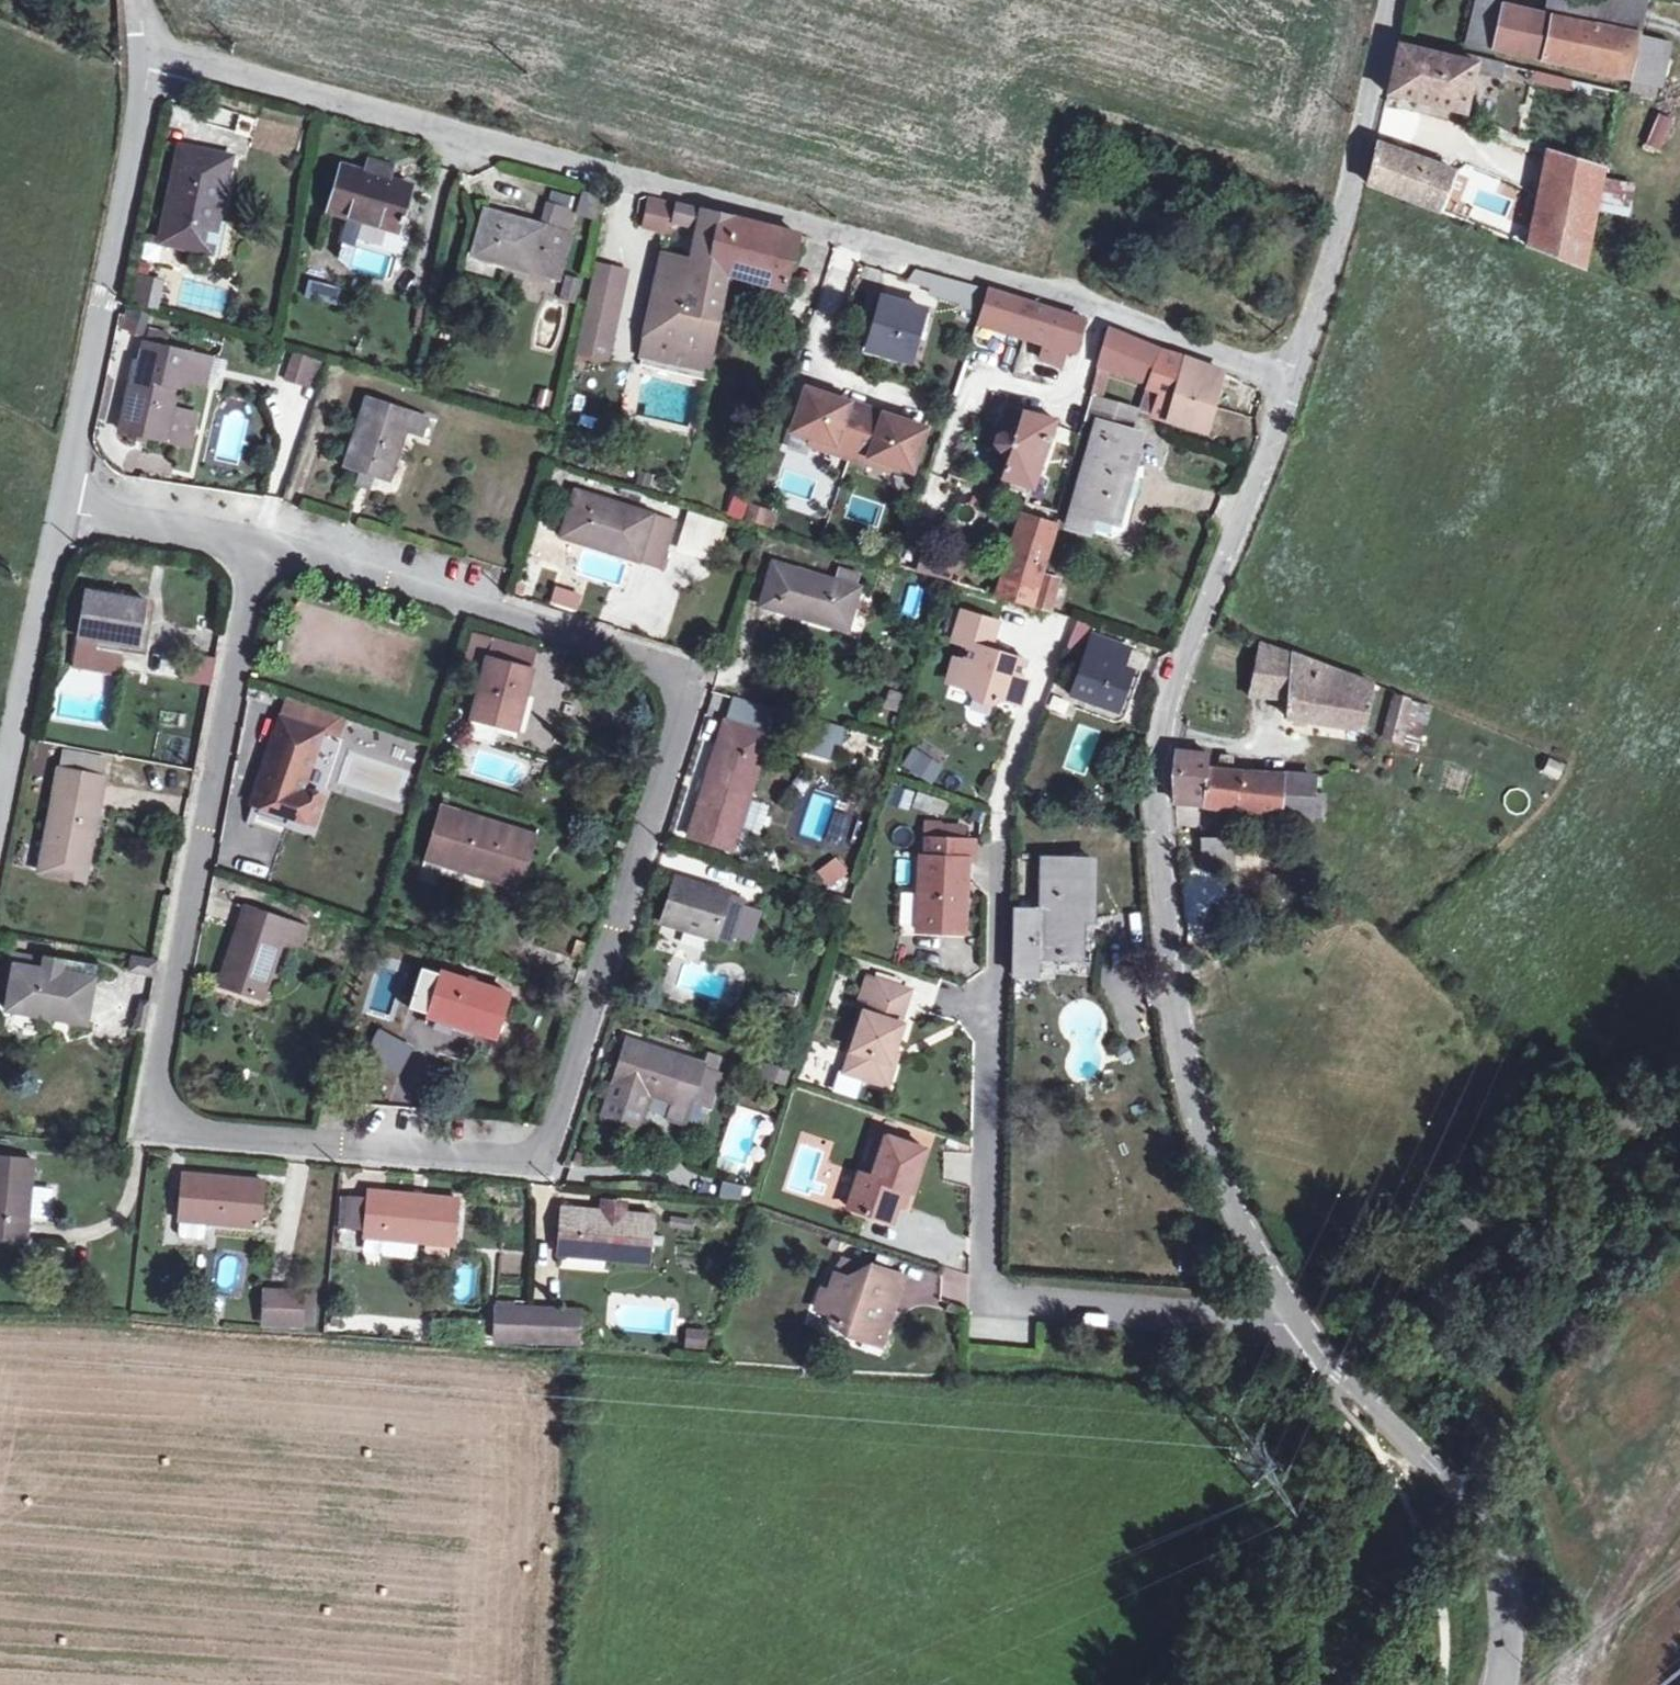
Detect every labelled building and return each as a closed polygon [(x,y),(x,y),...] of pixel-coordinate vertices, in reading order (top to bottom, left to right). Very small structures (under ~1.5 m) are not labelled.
[(1551,10),(1508,0),(1480,0),(1469,38),(1637,75),(1644,32),(1551,10)] [(1551,10),(1644,32),(1650,0),(1553,0),(1551,10)] [(1637,75),(1671,83),(1679,43),(1679,40),(1644,32),(1637,75)] [(1471,109),(1478,67),(1479,61),(1406,41),(1396,92),(1471,109)] [(1478,67),(1505,71),(1507,60),(1480,53),(1479,61),(1478,67)] [(1655,113),(1647,148),(1662,151),(1671,117),(1655,113)] [(1474,205),(1482,181),(1434,163),(1438,142),(1390,124),(1376,182),(1487,226),(1490,212),(1474,205)] [(1490,212),(1487,226),(1560,255),(1580,158),(1551,150),(1539,203),(1482,181),(1474,205),(1490,212)] [(1610,166),(1580,158),(1560,255),(1594,269),(1610,166)] [(223,264),(230,266),(235,240),(248,181),(199,170),(180,254),(223,264)] [(366,177),(354,219),(421,239),(433,197),(366,177)] [(652,355),(640,352),(636,369),(699,387),(707,347),(727,277),(743,221),(653,197),(644,229),(669,236),(671,229),(697,236),(690,268),(665,261),(645,334),(657,337),(652,355)] [(597,218),(610,221),(614,203),(602,199),(597,218)] [(486,212),(474,256),(559,282),(570,235),(566,235),(571,213),(543,205),(538,226),(486,212)] [(743,221),(727,277),(779,289),(794,234),(743,221)] [(600,268),(578,358),(610,365),(631,276),(600,268)] [(136,274),(130,304),(157,309),(163,279),(136,274)] [(564,275),(559,298),(574,302),(580,279),(564,275)] [(310,279),(304,296),(336,307),(342,289),(310,279)] [(530,279),(529,296),(555,299),(556,281),(530,279)] [(990,319),(1057,341),(1067,306),(1001,285),(990,319)] [(879,341),(921,354),(938,302),(896,289),(879,341)] [(1067,306),(1057,341),(1055,347),(1070,352),(1078,342),(1084,344),(1094,315),(1067,306)] [(122,313),(117,329),(137,335),(142,320),(122,313)] [(1108,364),(1122,369),(1159,382),(1150,408),(1215,426),(1231,368),(1149,341),(1150,334),(1119,324),(1108,364)] [(645,334),(640,352),(652,355),(657,337),(645,334)] [(151,359),(132,436),(178,444),(193,385),(216,389),(224,357),(177,347),(179,339),(160,336),(155,360),(151,359)] [(294,388),(313,395),(324,365),(305,358),(294,388)] [(1099,397),(1113,401),(1122,369),(1108,364),(1099,397)] [(818,381),(804,422),(825,429),(823,435),(861,449),(876,407),(858,401),(860,396),(818,381)] [(1093,418),(1107,422),(1135,431),(1142,409),(1113,401),(1099,397),(1093,418)] [(383,402),(358,469),(403,483),(419,437),(438,443),(445,424),(383,402)] [(1019,452),(1013,475),(1045,484),(1066,416),(1025,404),(1021,418),(1028,419),(1026,427),(1019,427),(1015,429),(1012,431),(1009,436),(1008,443),(1009,448),(1019,452)] [(893,413),(876,407),(861,449),(900,462),(902,456),(923,464),(937,422),(895,408),(893,413)] [(1148,435),(1135,431),(1107,422),(1075,527),(1096,535),(1104,516),(1123,521),(1148,435)] [(590,487),(576,527),(652,554),(677,562),(690,522),(666,513),(590,487)] [(787,502),(763,494),(759,506),(783,514),(787,502)] [(1041,600),(1064,519),(1032,510),(1008,589),(1041,600)] [(919,574),(954,581),(963,538),(928,530),(919,574)] [(789,552),(776,596),(859,621),(872,577),(789,552)] [(102,580),(92,627),(154,640),(164,593),(102,580)] [(549,606),(578,611),(581,591),(553,585),(549,606)] [(902,613),(919,617),(925,589),(908,585),(902,613)] [(962,654),(955,675),(975,682),(975,689),(998,696),(1006,691),(1026,699),(1035,677),(1027,675),(1033,655),(997,645),(1007,617),(969,605),(960,633),(975,638),(968,655),(962,654)] [(1076,626),(1070,643),(1082,647),(1088,629),(1076,626)] [(1105,633),(1082,690),(1129,707),(1144,664),(1133,660),(1139,643),(1105,633)] [(1261,691),(1302,694),(1306,653),(1273,641),(1261,691)] [(480,645),(474,662),(488,667),(494,650),(480,645)] [(479,712),(521,725),(540,667),(498,653),(479,712)] [(1382,682),(1306,653),(1302,694),(1301,711),(1374,721),(1382,682)] [(213,684),(216,657),(184,654),(181,681),(213,684)] [(98,678),(81,675),(79,681),(97,684),(98,678)] [(306,692),(299,711),(338,724),(356,730),(362,711),(306,692)] [(1404,694),(1394,734),(1416,737),(1424,698),(1404,694)] [(299,711),(268,796),(326,814),(334,789),(316,783),(338,724),(299,711)] [(699,829),(744,843),(780,728),(736,714),(699,829)] [(814,719),(803,753),(834,763),(844,728),(814,719)] [(1064,767),(1085,774),(1100,732),(1079,724),(1064,767)] [(1186,794),(1220,798),(1222,763),(1222,757),(1223,748),(1188,745),(1185,771),(1186,794)] [(901,767),(933,784),(944,763),(912,746),(901,767)] [(120,770),(70,761),(67,779),(117,787),(120,770)] [(1222,763),(1220,798),(1333,809),(1334,794),(1325,791),(1326,772),(1222,763)] [(53,872),(102,880),(117,787),(67,779),(53,872)] [(910,808),(913,789),(890,785),(887,804),(910,808)] [(918,792),(912,802),(937,817),(943,806),(918,792)] [(436,854),(454,860),(458,851),(499,864),(497,874),(529,884),(548,828),(514,817),(510,827),(467,812),(473,804),(454,797),(436,854)] [(510,827),(514,817),(473,804),(467,812),(510,827)] [(977,856),(984,855),(985,836),(938,834),(937,852),(929,852),(926,926),(973,929),(977,856)] [(1243,869),(1243,837),(1199,838),(1200,870),(1243,869)] [(454,860),(497,874),(499,864),(458,851),(454,860)] [(837,856),(815,871),(827,887),(848,872),(837,856)] [(1051,907),(1025,908),(1024,973),(1048,974),(1050,955),(1090,957),(1091,923),(1103,923),(1102,858),(1052,858),(1051,907)] [(686,874),(673,918),(765,945),(778,900),(686,874)] [(255,902),(227,980),(277,997),(295,938),(310,942),(316,921),(255,902)] [(448,967),(434,1013),(502,1035),(517,989),(448,967)] [(36,971),(30,1015),(106,1026),(112,983),(36,971)] [(871,1002),(852,1065),(899,1080),(907,1058),(902,1057),(915,1016),(909,1014),(919,985),(887,973),(877,1004),(871,1002)] [(399,1076),(412,1044),(376,1029),(362,1061),(399,1076)] [(628,1076),(622,1096),(655,1104),(660,1088),(682,1094),(676,1110),(699,1116),(718,1056),(637,1033),(624,1075),(628,1076)] [(655,1104),(622,1096),(618,1108),(650,1117),(655,1104)] [(883,1130),(869,1169),(874,1171),(886,1175),(900,1137),(883,1130)] [(874,1171),(862,1205),(905,1219),(912,1198),(920,1200),(938,1151),(900,1137),(886,1175),(874,1171)] [(3,1234),(50,1241),(61,1162),(14,1155),(3,1234)] [(186,1167),(182,1214),(183,1214),(181,1229),(185,1232),(201,1234),(204,1231),(205,1216),(265,1222),(269,1175),(186,1167)] [(824,1179),(822,1187),(836,1191),(838,1183),(824,1179)] [(741,1198),(741,1182),(720,1182),(720,1198),(741,1198)] [(378,1186),(377,1195),(374,1227),(373,1232),(389,1234),(427,1238),(458,1241),(463,1196),(378,1186)] [(374,1227),(377,1195),(354,1192),(351,1224),(374,1227)] [(570,1207),(567,1251),(656,1259),(660,1215),(570,1207)] [(427,1238),(389,1234),(387,1255),(424,1259),(427,1238)] [(860,1326),(896,1338),(920,1270),(885,1258),(877,1273),(854,1265),(844,1288),(837,1288),(832,1303),(843,1308),(846,1316),(863,1321),(860,1326)] [(292,1325),(301,1291),(262,1281),(254,1315),(292,1325)] [(301,1291),(292,1325),(304,1328),(313,1294),(301,1291)] [(519,1333),(523,1304),(491,1301),(488,1330),(519,1333)] [(523,1304),(519,1333),(552,1336),(555,1307),(523,1304)] [(684,1347),(706,1349),(708,1330),(685,1328),(684,1347)] [(1276,1345),(1278,1333),(1262,1331),(1260,1343),(1276,1345)]
